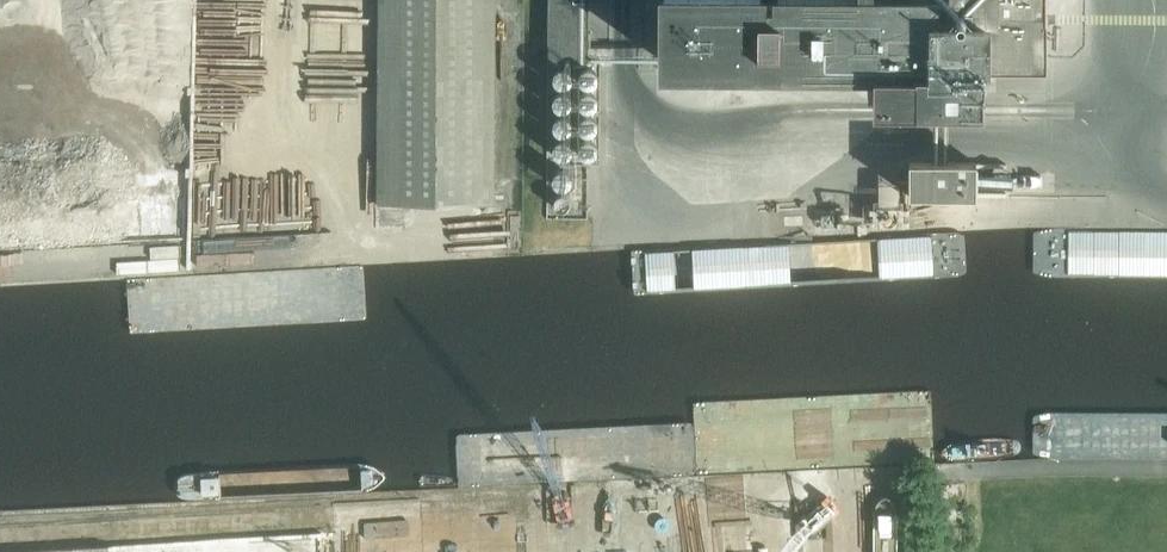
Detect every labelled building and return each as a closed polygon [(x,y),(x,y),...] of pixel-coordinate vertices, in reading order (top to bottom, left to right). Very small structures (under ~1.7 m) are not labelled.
[(378,202),(494,202),(495,0),(378,0),(378,202)] [(544,61),(582,61),(582,0),(544,0),(544,61)] [(663,62),(951,63),(951,66),(1046,67),(1046,7),(1041,2),(1037,6),(1034,3),(1034,0),(663,0),(663,62)] [(976,162),(909,161),(909,194),(975,195),(976,162)]
